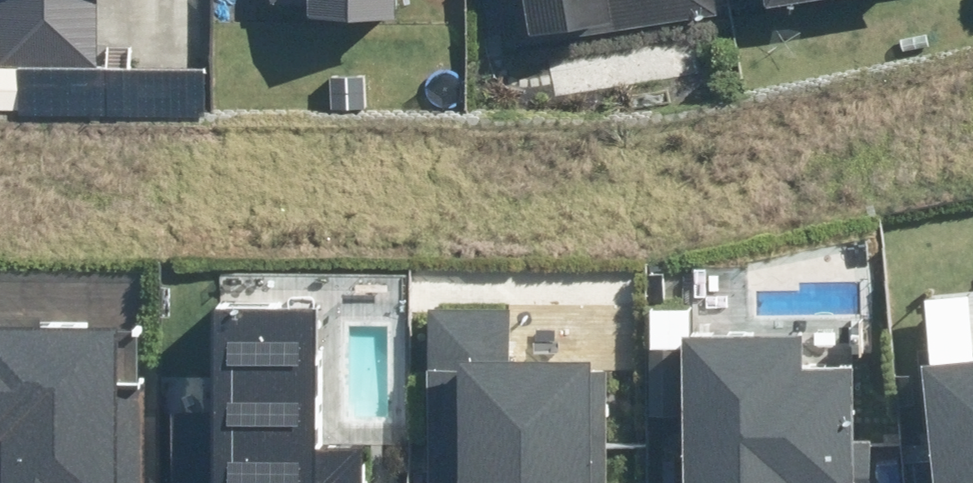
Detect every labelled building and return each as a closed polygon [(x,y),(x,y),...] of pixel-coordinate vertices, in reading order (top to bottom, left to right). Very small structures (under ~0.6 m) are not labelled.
[(96,68),(96,0),(0,0),(0,68),(96,68)] [(393,18),(393,0),(269,0),(269,4),(309,4),(309,17),(393,18)] [(718,15),(715,0),(525,0),(531,36),(566,31),(567,38),(718,15)] [(728,29),(913,0),(723,0),(728,29)] [(206,69),(96,68),(0,68),(0,112),(206,113),(206,69)] [(363,449),(315,449),(315,308),(214,308),(213,414),(168,414),(168,482),(363,482),(363,449)] [(605,374),(589,374),(589,364),(509,364),(509,309),(423,309),(423,482),(606,482),(605,374)] [(145,395),(119,395),(120,328),(0,327),(0,482),(144,482),(145,395)] [(871,441),(849,441),(849,369),(798,369),(798,340),(682,341),(683,482),(871,482),(871,441)] [(922,367),(933,482),(972,482),(972,362),(922,367)]
